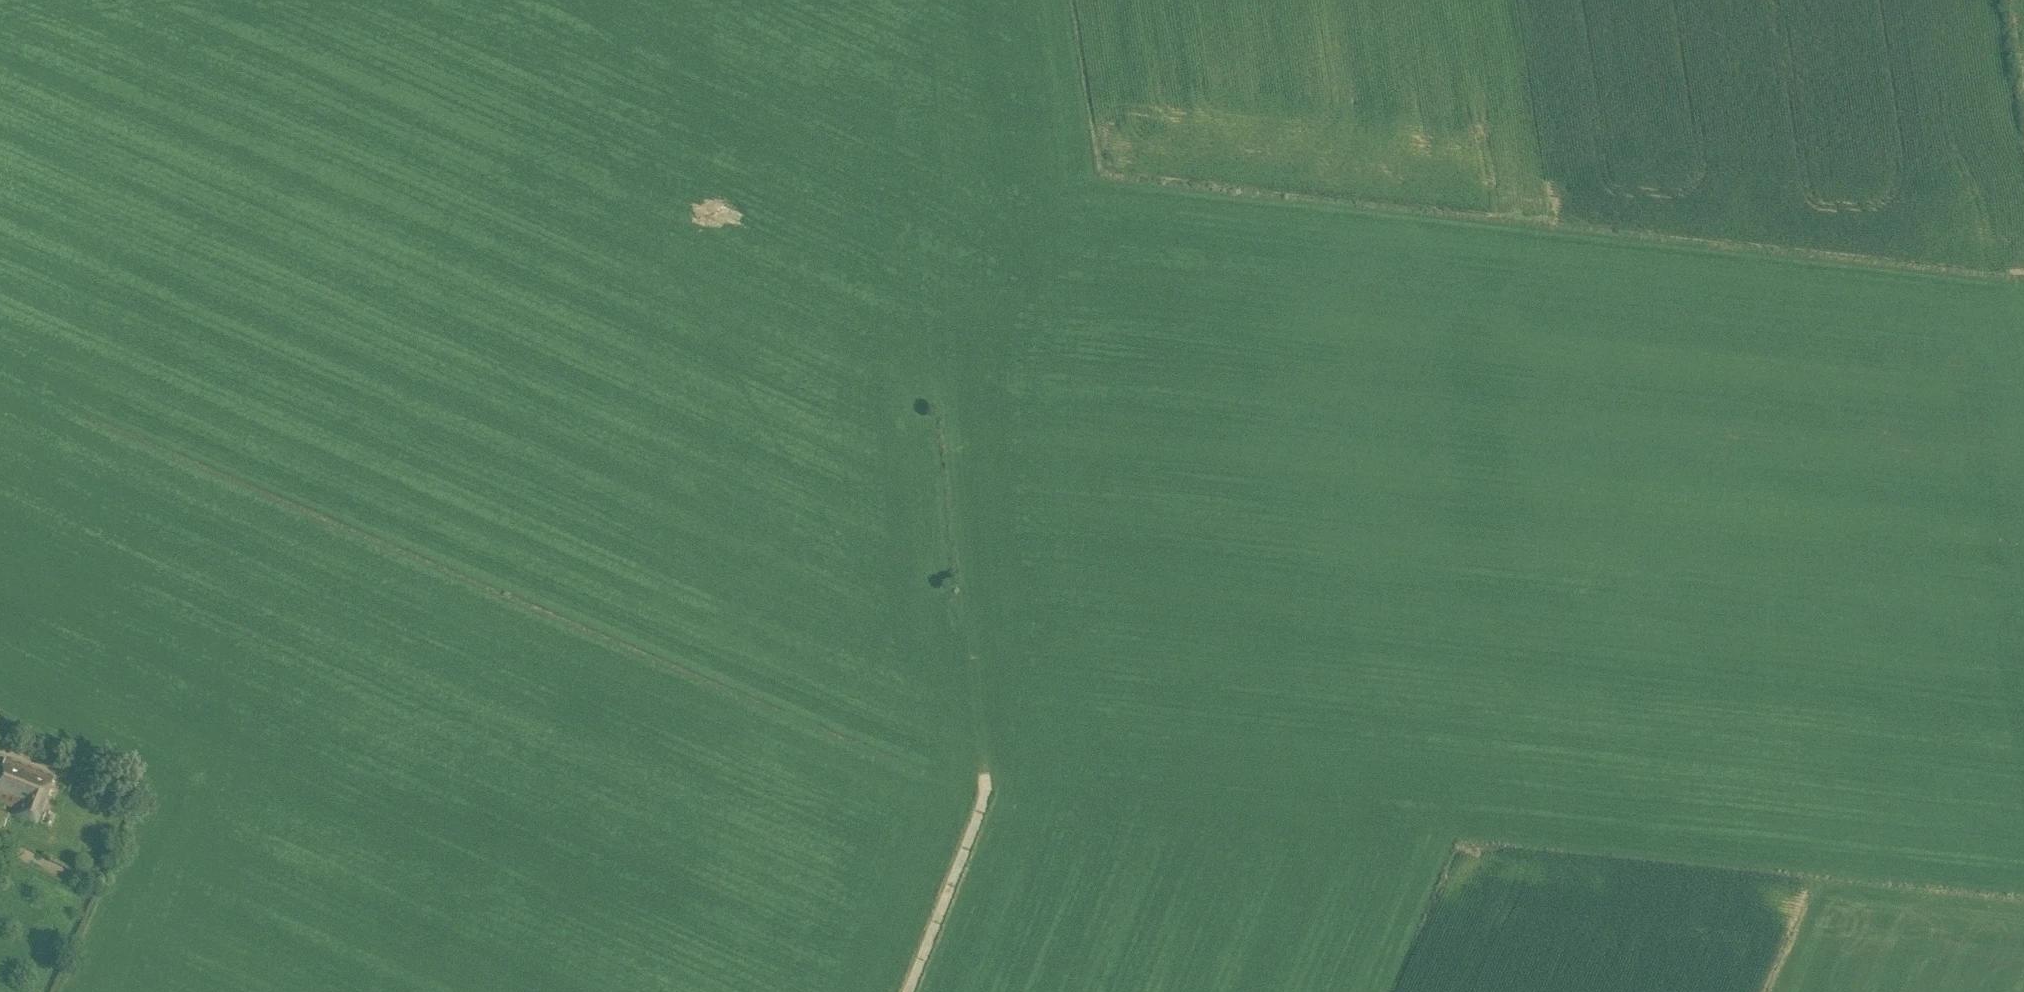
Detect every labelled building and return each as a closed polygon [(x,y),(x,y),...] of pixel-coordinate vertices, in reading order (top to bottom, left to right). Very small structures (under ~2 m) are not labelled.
[(52,787),(50,786),(53,779),(5,759),(0,771),(0,805),(11,809),(9,816),(15,817),(15,818),(36,826),(52,787)] [(9,816),(0,812),(0,830),(3,831),(9,816)]
